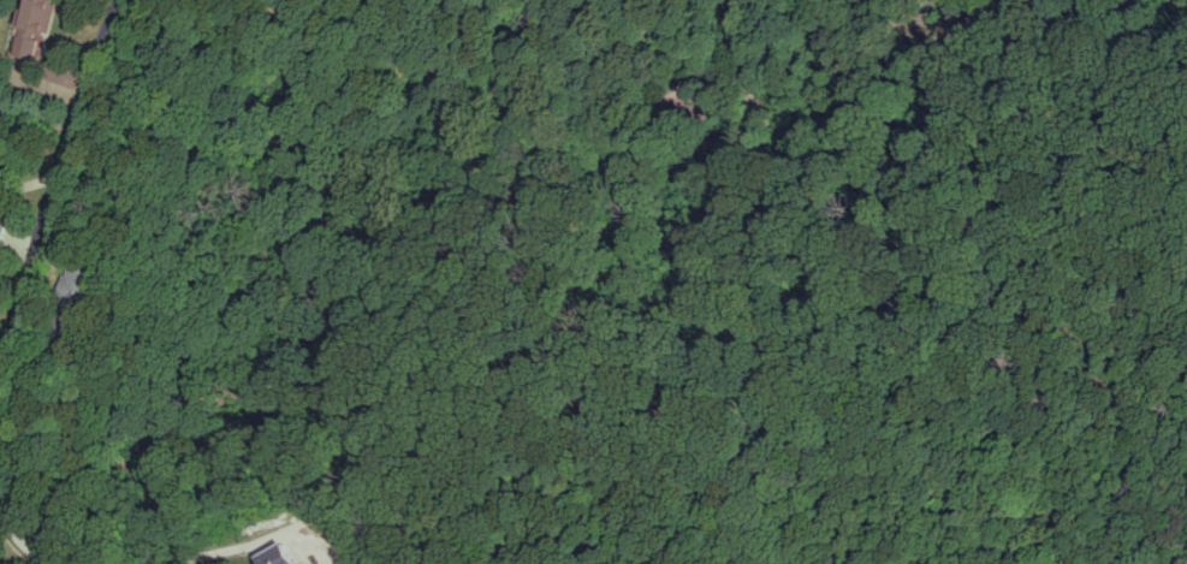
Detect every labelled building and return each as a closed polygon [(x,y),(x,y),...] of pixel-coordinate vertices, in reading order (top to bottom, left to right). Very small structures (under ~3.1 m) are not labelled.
[(32,59),(38,32),(47,34),(54,0),(22,0),(20,8),(13,6),(4,53),(32,59)] [(68,263),(62,331),(91,334),(96,265),(68,263)] [(282,541),(255,556),(259,563),(294,563),(282,541)]
